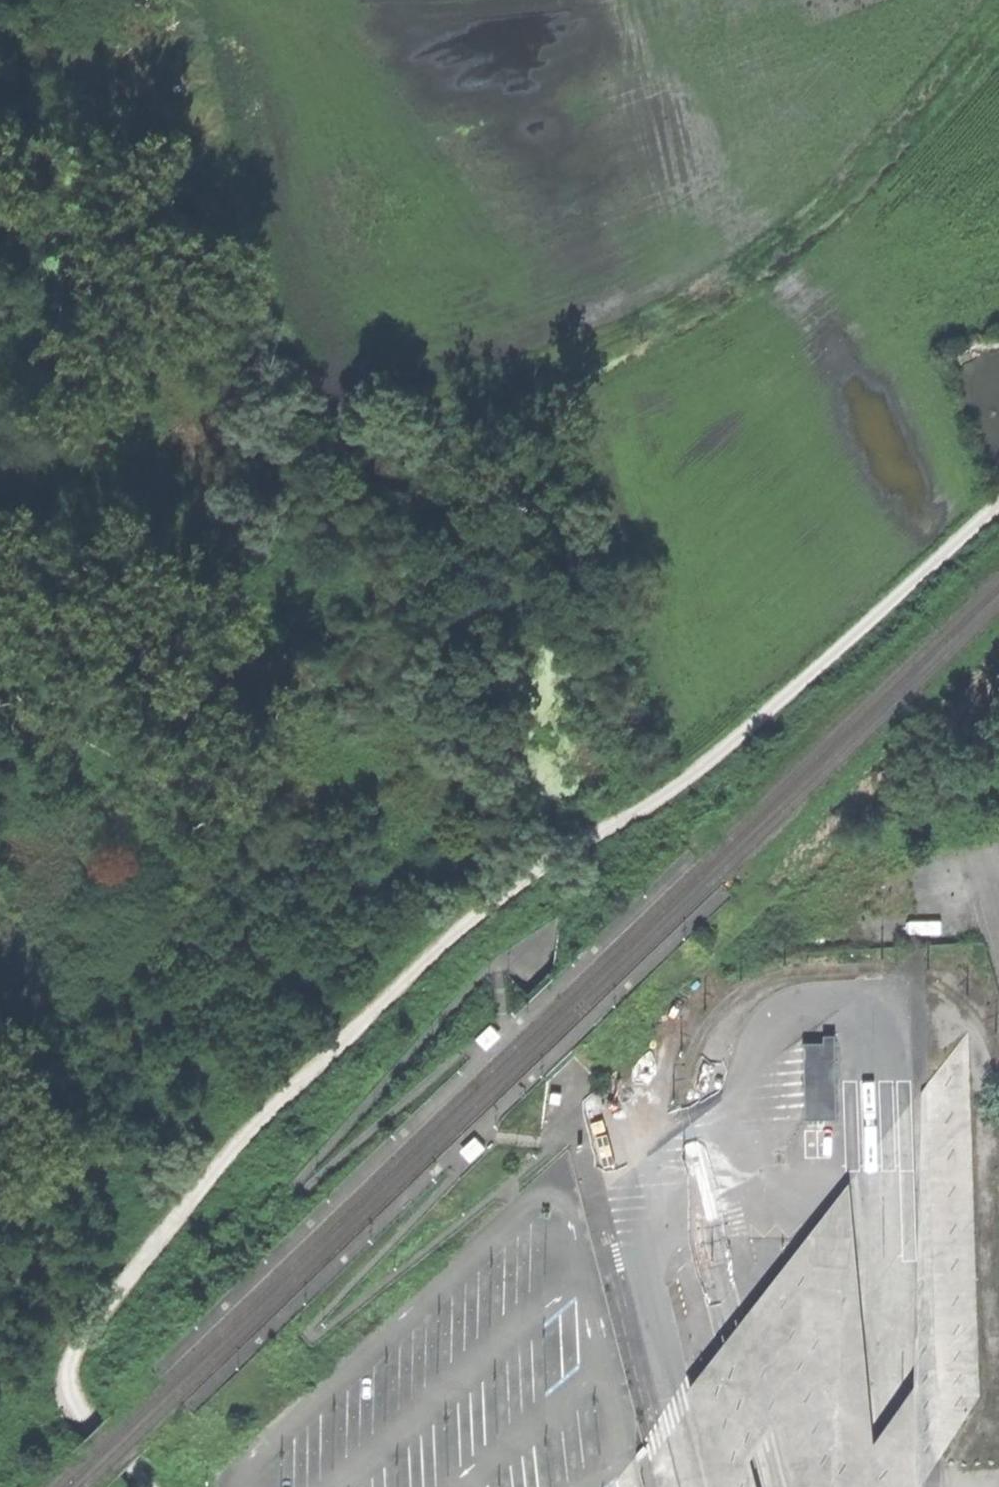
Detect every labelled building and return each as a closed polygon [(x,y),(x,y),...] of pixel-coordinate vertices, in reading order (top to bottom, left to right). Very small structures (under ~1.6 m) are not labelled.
[(476,1038),(487,1049),(501,1035),(490,1024),(476,1038)] [(911,1384),(871,1439),(849,1184),(685,1389),(709,1486),(757,1486),(750,1457),(776,1419),(792,1486),(919,1486),(979,1395),(966,1029),(922,1089),(911,1384)] [(820,1043),(800,1043),(801,1121),(833,1121),(833,1036),(820,1036),(820,1043)] [(562,1093),(551,1091),(550,1103),(561,1104),(562,1093)] [(458,1151),(469,1163),(483,1149),(473,1138),(458,1151)]
